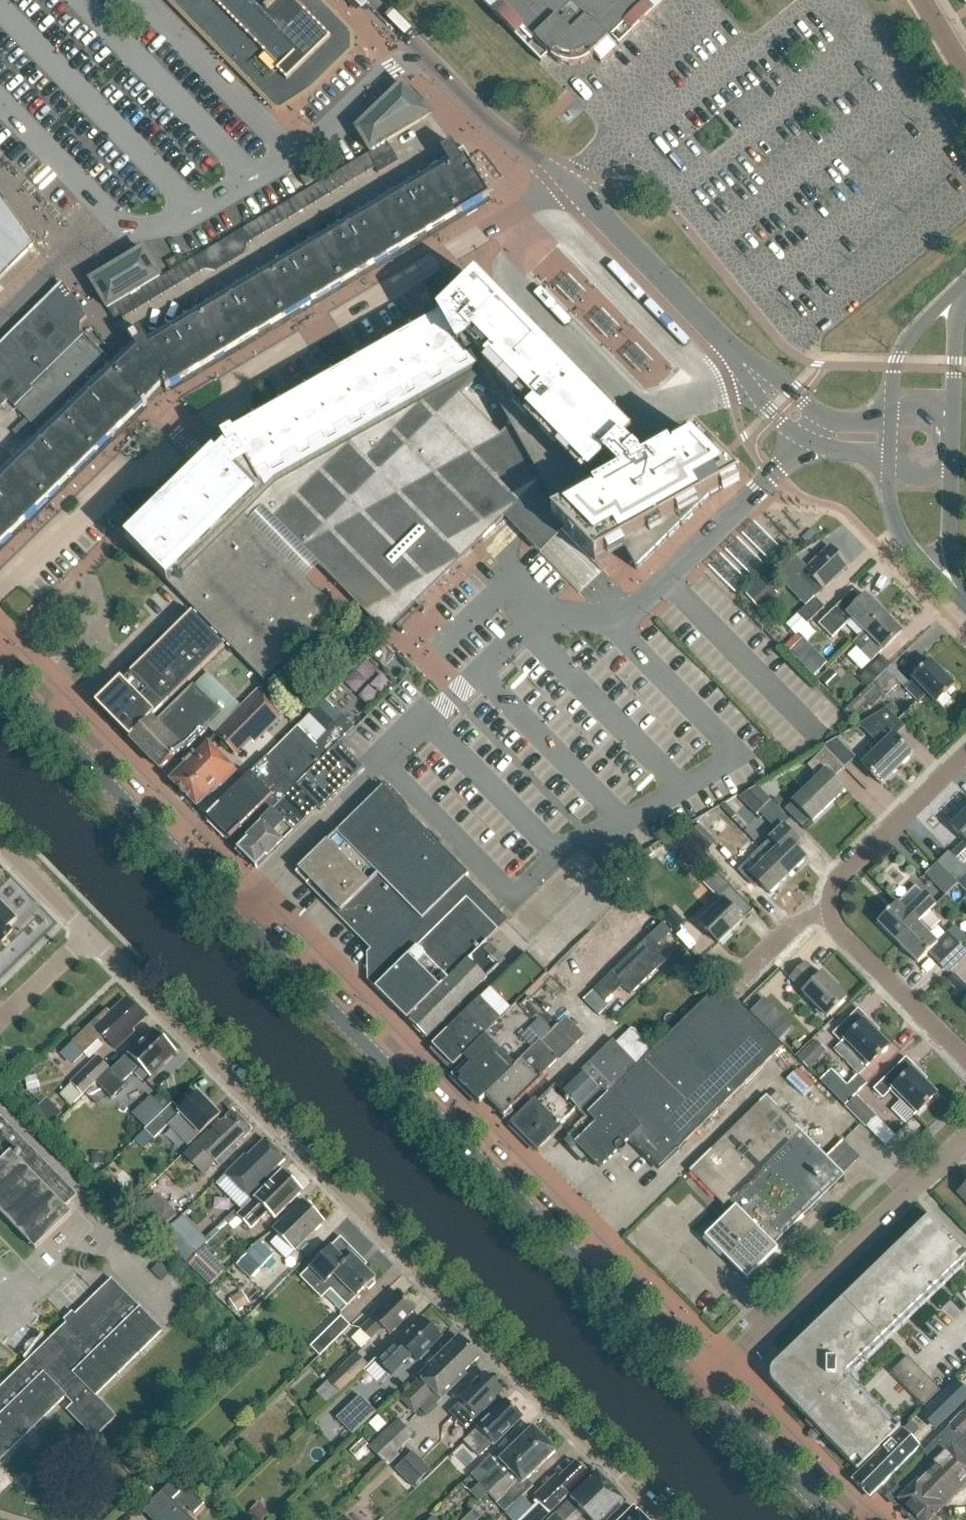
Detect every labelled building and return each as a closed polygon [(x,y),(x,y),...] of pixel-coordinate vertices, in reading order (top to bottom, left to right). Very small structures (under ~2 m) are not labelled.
[(172,4),(186,18),(204,0),(175,0),(172,4)] [(186,18),(275,110),(281,111),(311,91),(351,51),(351,33),(320,1),(318,3),(301,3),(299,0),(297,0),(279,0),(245,34),(222,10),(212,0),(204,0),(186,18)] [(222,10),(232,0),(212,0),(222,10)] [(222,10),(245,34),(279,0),(232,0),(222,10)] [(504,10),(496,18),(519,41),(526,33),(550,58),(555,61),(560,64),(567,66),(573,67),(580,66),(586,65),(591,62),(596,58),(629,26),(637,33),(660,10),(653,3),(656,0),(494,0),(504,10)] [(387,144),(432,118),(403,87),(358,131),(371,154),(387,144)] [(452,144),(444,149),(450,158),(147,339),(142,329),(130,336),(138,350),(128,360),(113,375),(107,369),(0,474),(0,548),(144,406),(145,405),(156,394),(164,386),(167,391),(489,199),(489,198),(467,160),(470,158),(464,148),(457,152),(452,144)] [(387,144),(367,156),(373,166),(393,154),(387,144)] [(398,164),(393,154),(373,166),(375,170),(378,176),(398,164)] [(367,156),(360,160),(368,174),(375,170),(373,166),(367,156)] [(368,174),(360,160),(354,164),(362,178),(368,174)] [(362,178),(354,164),(347,168),(355,182),(362,178)] [(355,182),(347,168),(341,172),(349,186),(355,182)] [(307,188),(319,181),(314,172),(302,179),(307,188)] [(349,186),(341,172),(334,176),(342,190),(349,186)] [(342,190),(334,176),(328,180),(336,193),(342,190)] [(336,193),(328,180),(321,184),(329,197),(336,193)] [(329,197),(321,184),(315,188),(323,201),(329,197)] [(323,201),(315,188),(308,192),(316,205),(323,201)] [(316,205),(308,192),(302,195),(310,209),(316,205)] [(310,209),(302,195),(295,199),(303,213),(310,209)] [(303,213),(295,199),(288,203),(297,217),(303,213)] [(33,247),(0,201),(0,279),(33,247)] [(297,217),(288,203),(282,207),(290,221),(297,217)] [(290,221),(282,207),(275,211),(284,225),(290,221)] [(284,225),(275,211),(269,215),(277,228),(284,225)] [(277,228),(269,215),(262,219),(270,232),(277,228)] [(270,232),(262,219),(256,223),(264,236),(270,232)] [(264,236),(256,223),(249,227),(257,240),(264,236)] [(257,240),(249,227),(243,231),(251,244),(257,240)] [(251,244),(243,231),(236,234),(243,246),(246,247),(251,244)] [(244,256),(246,247),(243,246),(236,234),(225,241),(237,261),(244,256)] [(237,261),(225,241),(218,245),(230,265),(237,261)] [(230,265),(218,245),(212,249),(224,269),(230,265)] [(224,269),(212,249),(200,256),(206,267),(205,271),(216,273),(224,269)] [(108,310),(161,279),(144,251),(91,283),(108,310)] [(180,255),(167,263),(172,272),(186,263),(180,255)] [(206,267),(200,256),(193,260),(201,273),(205,271),(206,267)] [(201,273),(193,260),(187,264),(194,277),(201,273)] [(194,277),(187,264),(180,268),(188,281),(194,277)] [(188,281),(180,268),(174,272),(181,285),(188,281)] [(181,285),(174,272),(167,276),(175,289),(181,285)] [(175,289),(167,276),(161,279),(168,293),(175,289)] [(168,293),(161,279),(154,284),(162,297),(168,293)] [(623,447),(632,438),(516,318),(490,293),(480,282),(451,310),(451,311),(443,319),(257,423),(233,436),(222,442),(227,449),(217,458),(215,456),(213,458),(264,509),(338,586),(394,627),(505,519),(548,477),(570,456),(589,476),(621,445),(623,447)] [(162,297),(154,284),(148,287),(155,301),(162,297)] [(0,346),(0,410),(11,399),(16,404),(83,338),(84,337),(80,332),(80,326),(86,320),(62,286),(48,300),(34,314),(0,346)] [(155,301),(148,287),(141,291),(149,304),(155,301)] [(149,304),(141,291),(134,295),(142,308),(149,304)] [(142,308),(134,295),(128,299),(136,312),(142,308)] [(136,312),(128,299),(121,303),(129,316),(136,312)] [(129,316),(121,303),(115,307),(123,320),(129,316)] [(123,320),(115,307),(108,311),(116,324),(123,320)] [(83,338),(16,404),(39,427),(106,362),(104,354),(101,355),(99,347),(92,349),(92,348),(83,338)] [(621,445),(589,476),(549,515),(596,563),(623,548),(636,571),(710,498),(738,483),(739,484),(741,482),(696,436),(694,438),(694,439),(643,467),(640,465),(641,464),(623,447),(621,445)] [(337,611),(250,523),(264,509),(213,458),(200,471),(127,542),(167,583),(168,583),(264,682),(337,611)] [(807,545),(817,535),(811,529),(801,539),(807,545)] [(817,596),(848,566),(829,548),(799,578),(817,596)] [(741,590),(753,580),(745,571),(733,581),(741,590)] [(760,610),(778,594),(763,578),(745,594),(760,610)] [(852,619),(866,633),(884,616),(865,596),(860,601),(852,593),(819,625),(832,639),(852,619)] [(814,598),(786,626),(796,636),(824,608),(814,598)] [(132,742),(153,721),(225,649),(191,616),(150,657),(148,654),(96,706),(132,742)] [(901,633),(884,616),(866,633),(853,645),(870,662),(901,633)] [(812,675),(825,663),(817,656),(805,668),(812,675)] [(868,688),(891,666),(882,657),(859,680),(868,688)] [(907,682),(891,666),(868,688),(845,711),(851,718),(866,703),(870,707),(884,694),(886,696),(899,683),(918,703),(926,695),(935,704),(954,686),(952,684),(953,680),(947,674),(943,675),(929,661),(907,682)] [(830,691),(841,680),(832,671),(821,681),(830,691)] [(153,721),(132,742),(162,772),(181,752),(187,753),(211,730),(214,733),(241,706),(209,673),(157,725),(153,721)] [(274,705),(286,692),(273,679),(216,737),(237,758),(251,744),(253,746),(284,715),(274,705)] [(354,729),(326,702),(268,760),(267,759),(208,819),(229,840),(271,797),(279,805),(299,787),(328,758),(327,757),(339,744),(354,729)] [(882,786),(912,756),(893,738),(904,727),(886,709),(857,726),(879,748),(861,766),(882,786)] [(843,770),(854,759),(835,740),(823,747),(825,749),(843,770)] [(321,812),(336,796),(364,769),(357,762),(341,746),(339,744),(327,757),(328,758),(299,787),(279,805),(260,824),(263,826),(238,850),(238,851),(257,869),(257,868),(305,821),(318,809),(321,812)] [(216,795),(236,774),(208,746),(186,768),(187,768),(173,783),(198,808),(211,795),(216,795)] [(826,771),(793,804),(785,811),(802,828),(809,821),(812,824),(845,791),(826,771)] [(756,788),(739,798),(756,816),(770,802),(756,788)] [(468,876),(383,790),(299,872),(300,873),(298,875),(383,963),(371,975),(370,984),(376,990),(383,983),(466,901),(471,906),(482,896),(465,879),(468,876)] [(950,828),(965,843),(965,812),(950,828)] [(761,849),(788,877),(805,861),(790,846),(795,841),(782,828),(761,849)] [(705,853),(713,844),(698,829),(689,837),(705,853)] [(675,855),(685,849),(681,841),(671,847),(675,855)] [(755,881),(769,896),(788,877),(761,849),(737,873),(749,886),(755,881)] [(938,865),(957,884),(965,875),(965,872),(949,854),(938,865)] [(957,884),(938,865),(927,876),(946,895),(957,884)] [(704,884),(722,902),(699,927),(719,947),(743,922),(753,912),(714,874),(704,884)] [(965,890),(965,875),(957,884),(964,892),(965,890)] [(878,923),(898,944),(932,910),(935,906),(924,895),(906,913),(897,904),(878,923)] [(508,922),(482,896),(471,906),(466,901),(383,983),(376,990),(408,1021),(450,979),(481,949),(508,922)] [(17,923),(0,906),(0,948),(13,935),(10,930),(17,923)] [(672,910),(662,920),(676,935),(686,925),(672,910)] [(943,921),(932,910),(898,944),(918,964),(930,952),(940,962),(958,944),(947,933),(937,943),(929,935),(943,921)] [(965,916),(957,924),(965,933),(965,917),(965,916)] [(658,949),(673,934),(664,925),(595,993),(607,1005),(618,994),(616,992),(621,986),(632,997),(669,960),(658,949)] [(958,944),(940,962),(950,972),(965,956),(965,952),(958,944)] [(677,961),(686,953),(679,946),(671,955),(677,961)] [(481,949),(450,979),(408,1021),(427,1040),(499,968),(481,949)] [(826,1019),(847,999),(823,974),(820,977),(807,964),(790,980),(804,994),(802,995),(826,1019)] [(501,1023),(511,1012),(532,991),(511,971),(434,1049),(454,1070),(463,1061),(501,1023)] [(486,1099),(516,1069),(558,1027),(556,1026),(578,1004),(549,974),(532,991),(511,1012),(501,1023),(463,1061),(467,1065),(462,1071),(461,1071),(454,1078),(481,1104),(486,1099)] [(954,990),(962,982),(954,974),(946,983),(954,990)] [(720,986),(637,1069),(589,1117),(578,1127),(586,1135),(575,1146),(600,1171),(617,1154),(619,1155),(621,1155),(622,1154),(623,1154),(624,1153),(625,1152),(625,1151),(626,1149),(626,1148),(625,1147),(625,1146),(631,1141),(659,1169),(678,1150),(679,1151),(683,1147),(682,1146),(697,1131),(698,1132),(703,1128),(702,1127),(718,1111),(719,1112),(724,1107),(723,1106),(739,1091),(740,1091),(744,1087),(743,1086),(759,1071),(760,1072),(765,1067),(764,1066),(782,1048),(720,986)] [(754,1017),(762,1009),(752,1000),(745,1008),(754,1017)] [(73,1066),(103,1039),(116,1051),(130,1037),(128,1035),(144,1020),(125,1001),(110,1016),(106,1012),(62,1054),(73,1066)] [(870,1066),(889,1047),(865,1022),(867,1020),(858,1010),(833,1035),(845,1047),(848,1044),(870,1066)] [(558,1027),(516,1069),(486,1099),(506,1119),(545,1080),(543,1079),(585,1037),(566,1019),(558,1027)] [(123,1083),(141,1067),(151,1078),(164,1065),(162,1063),(173,1052),(171,1050),(167,1042),(162,1041),(154,1033),(140,1047),(138,1046),(111,1072),(110,1070),(98,1083),(112,1098),(126,1086),(123,1083)] [(824,1050),(815,1042),(797,1059),(806,1068),(824,1050)] [(580,1108),(589,1117),(637,1069),(612,1043),(561,1094),(556,1089),(539,1106),(535,1103),(511,1127),(512,1128),(512,1127),(538,1152),(537,1153),(538,1154),(562,1130),(560,1128),(580,1108)] [(110,1070),(98,1058),(60,1096),(72,1108),(83,1097),(110,1070)] [(915,1068),(906,1060),(874,1091),(883,1100),(891,1093),(915,1118),(937,1097),(912,1071),(915,1068)] [(27,1092),(41,1089),(38,1076),(25,1079),(27,1092)] [(188,1147),(219,1116),(198,1094),(181,1112),(173,1104),(146,1131),(154,1140),(162,1132),(163,1133),(169,1128),(188,1147)] [(877,1117),(857,1097),(846,1108),(866,1128),(877,1117)] [(691,1174),(731,1214),(705,1239),(746,1281),(778,1250),(773,1246),(842,1178),(844,1179),(845,1178),(842,1175),(834,1167),(766,1098),(758,1106),(759,1107),(701,1163),(700,1162),(689,1173),(690,1175),(691,1174)] [(219,1123),(184,1157),(202,1175),(215,1162),(220,1167),(238,1148),(237,1146),(252,1131),(234,1113),(221,1124),(219,1123)] [(79,1197),(3,1118),(0,1121),(0,1213),(37,1251),(74,1216),(67,1209),(79,1197)] [(273,1173),(285,1160),(265,1141),(248,1157),(246,1155),(216,1185),(240,1209),(242,1210),(251,1201),(250,1199),(274,1174),(273,1173)] [(842,1175),(859,1158),(851,1150),(834,1167),(842,1175)] [(298,1196),(299,1190),(292,1183),(293,1180),(287,1174),(283,1175),(282,1173),(238,1217),(250,1229),(268,1212),(275,1219),(298,1196)] [(137,1216),(159,1238),(179,1218),(158,1196),(137,1216)] [(295,1252),(325,1222),(303,1201),(274,1230),(295,1252)] [(183,1216),(160,1239),(186,1266),(210,1243),(183,1216)] [(965,1267),(965,1255),(929,1218),(765,1376),(857,1472),(901,1430),(851,1377),(965,1267)] [(374,1282),(376,1280),(356,1260),(358,1258),(340,1240),(301,1278),(322,1299),(332,1290),(349,1307),(367,1290),(369,1291),(376,1285),(374,1282)] [(237,1265),(252,1279),(274,1256),(259,1242),(237,1265)] [(225,1269),(206,1251),(191,1268),(210,1285),(225,1269)] [(66,1399),(73,1406),(67,1412),(94,1441),(116,1420),(96,1398),(163,1334),(113,1283),(0,1391),(0,1462),(66,1399)] [(237,1312),(250,1304),(242,1292),(229,1300),(237,1312)] [(391,1337),(416,1312),(399,1294),(373,1319),(374,1320),(362,1331),(372,1341),(384,1330),(391,1337)] [(311,1349),(320,1358),(350,1328),(341,1319),(311,1349)] [(429,1351),(442,1338),(440,1335),(440,1332),(436,1328),(433,1328),(424,1320),(379,1364),(391,1375),(407,1360),(409,1362),(413,1358),(417,1363),(420,1360),(422,1361),(430,1353),(429,1351)] [(401,1398),(415,1413),(419,1409),(425,1415),(441,1400),(464,1378),(465,1373),(479,1359),(459,1338),(419,1377),(421,1379),(401,1398)] [(340,1394),(368,1366),(356,1353),(327,1381),(329,1382),(317,1393),(327,1404),(339,1393),(340,1394)] [(923,1408),(940,1391),(908,1357),(890,1374),(923,1408)] [(478,1418),(502,1393),(502,1389),(486,1373),(473,1385),(472,1385),(458,1398),(461,1401),(450,1412),(460,1422),(471,1411),(478,1418)] [(955,1383),(904,1434),(917,1447),(944,1422),(950,1428),(965,1411),(965,1394),(955,1383)] [(351,1436),(375,1413),(359,1397),(335,1420),(351,1436)] [(494,1446),(522,1417),(507,1401),(465,1443),(480,1458),(494,1445),(494,1446)] [(950,1428),(940,1438),(951,1448),(934,1464),(897,1502),(915,1519),(934,1519),(965,1487),(965,1411),(950,1428)] [(413,1435),(398,1419),(368,1447),(384,1463),(413,1435)] [(488,1494),(545,1440),(534,1428),(504,1456),(498,1449),(478,1468),(487,1477),(479,1484),(488,1494)] [(880,1488),(919,1449),(917,1447),(904,1434),(902,1432),(852,1481),(870,1499),(881,1489),(880,1488)] [(951,1448),(940,1438),(924,1454),(934,1464),(951,1448)] [(527,1479),(556,1452),(545,1440),(488,1494),(496,1503),(505,1495),(513,1505),(533,1486),(527,1479)] [(411,1486),(413,1488),(431,1470),(414,1452),(395,1469),(396,1471),(386,1480),(401,1495),(411,1486)] [(589,1477),(587,1476),(588,1471),(582,1465),(577,1465),(576,1464),(560,1479),(557,1476),(536,1496),(541,1502),(522,1519),(544,1519),(589,1477)] [(625,1502),(598,1474),(550,1519),(568,1519),(580,1508),(591,1519),(607,1519),(625,1502)] [(207,1503),(189,1485),(185,1489),(176,1480),(144,1513),(152,1519),(193,1519),(182,1509),(187,1504),(196,1514),(207,1503)] [(269,1514),(259,1503),(250,1512),(258,1519),(264,1519),(269,1514)] [(359,1507),(343,1519),(371,1519),(359,1507)] [(634,1508),(622,1519),(646,1519),(634,1508)]
